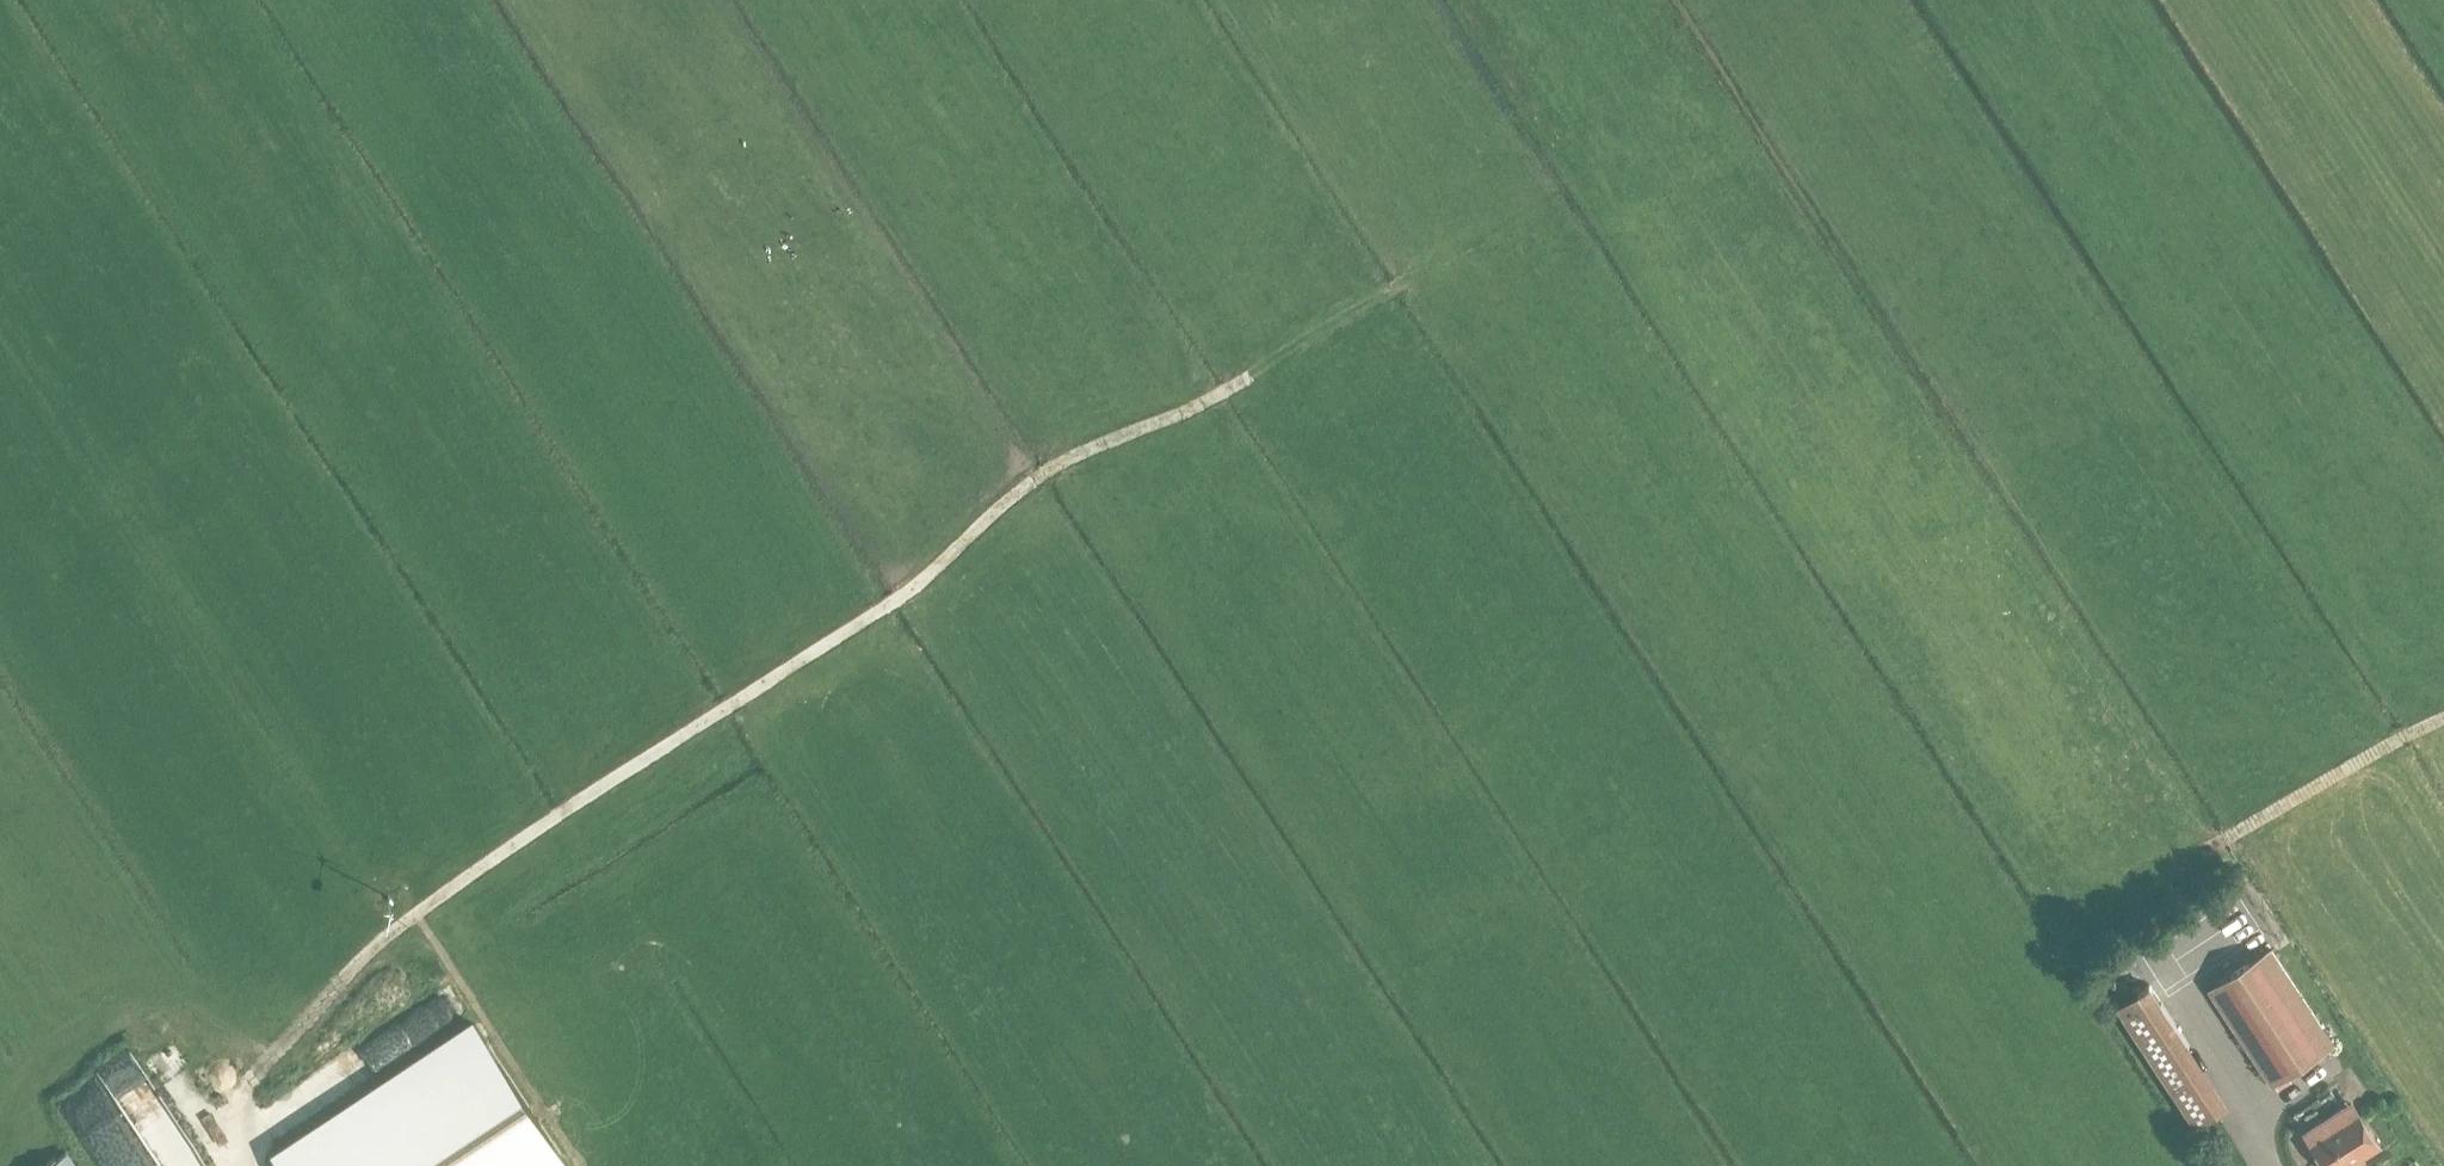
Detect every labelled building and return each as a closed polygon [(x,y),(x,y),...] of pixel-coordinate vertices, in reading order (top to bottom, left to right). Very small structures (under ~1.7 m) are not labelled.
[(2272,1081),(2333,1041),(2272,947),(2211,987),(2272,1081)] [(2118,1005),(2197,1126),(2229,1104),(2150,984),(2118,1005)] [(475,1021),(273,1155),(281,1165),(571,1165),(475,1021)] [(157,1113),(171,1103),(141,1059),(108,1082),(135,1122),(145,1116),(149,1123),(159,1116),(157,1113)] [(2381,1142),(2361,1110),(2313,1141),(2329,1165),(2351,1165),(2355,1163),(2353,1160),(2381,1142)] [(65,1152),(45,1165),(75,1165),(65,1152)]
